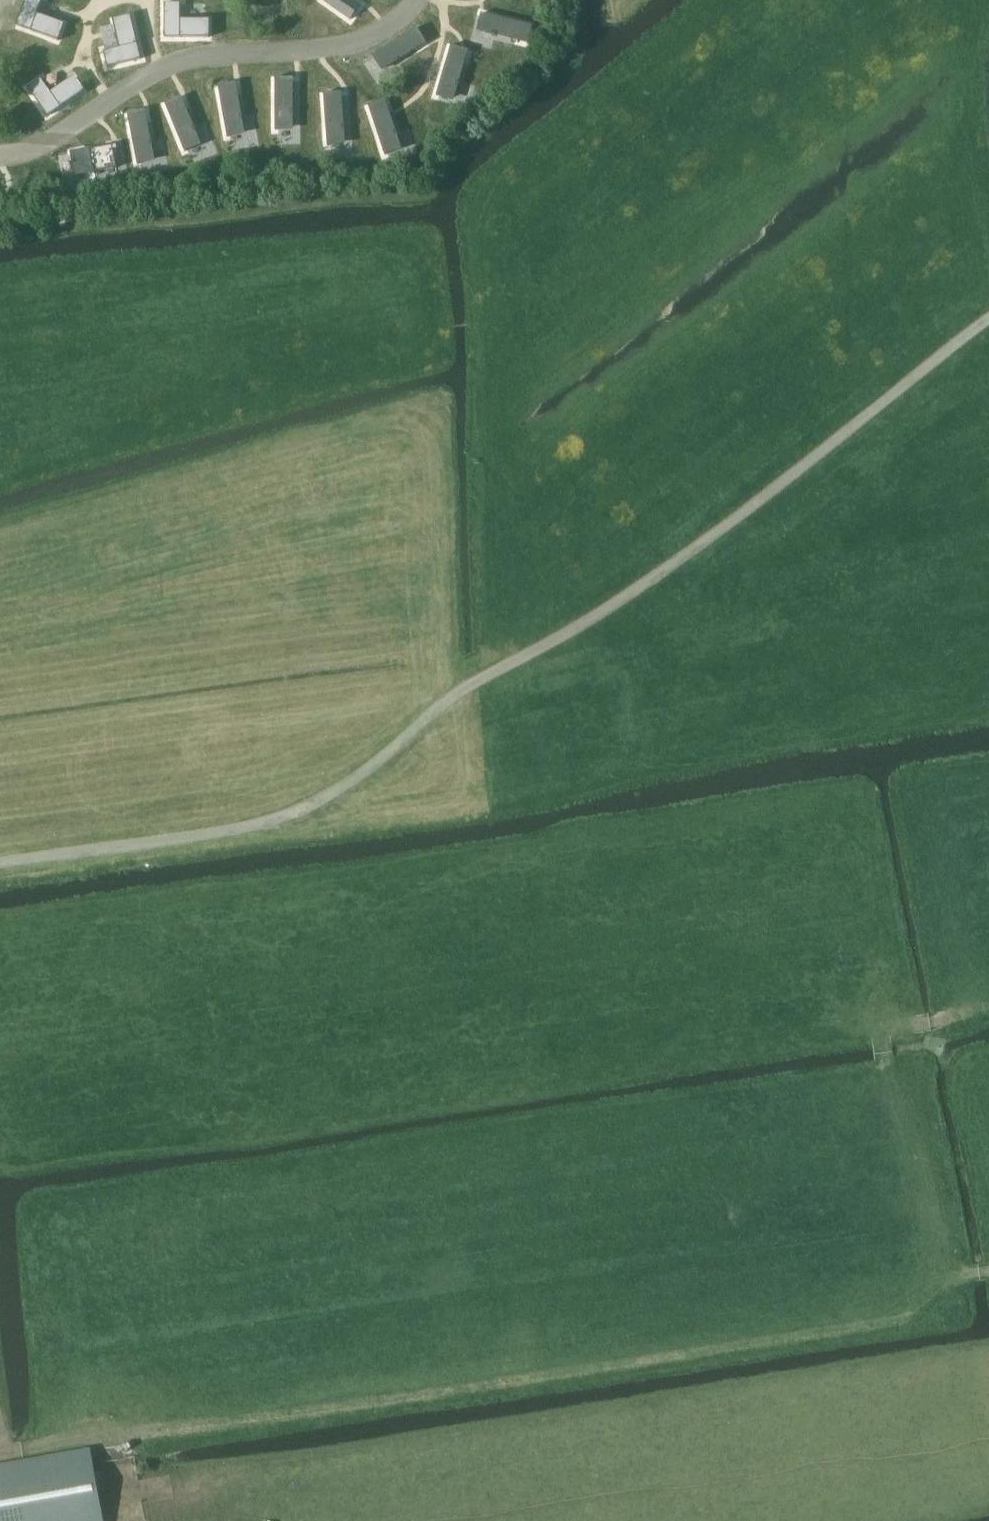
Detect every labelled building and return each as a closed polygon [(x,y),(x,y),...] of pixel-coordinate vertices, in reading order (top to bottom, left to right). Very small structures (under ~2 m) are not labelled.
[(64,22),(37,11),(42,0),(25,0),(16,21),(57,38),(64,22)] [(208,16),(180,16),(180,0),(165,0),(165,32),(208,32),(208,16)] [(364,0),(323,0),(351,21),(366,1),(364,0)] [(531,42),(537,18),(483,5),(477,29),(531,42)] [(140,54),(130,12),(112,17),(119,45),(105,48),(108,62),(140,54)] [(426,41),(415,21),(370,45),(381,65),(426,41)] [(470,48),(450,43),(435,96),(455,102),(470,48)] [(296,73),(251,73),(251,90),(296,89),(296,73)] [(85,88),(75,74),(51,90),(41,76),(28,84),(47,113),(85,88)] [(247,141),(235,78),(215,82),(227,145),(247,141)] [(347,145),(343,86),(324,88),(328,146),(347,145)] [(211,154),(185,91),(166,99),(192,162),(211,154)] [(291,153),(306,97),(286,92),(271,147),(291,153)] [(405,153),(385,96),(364,104),(384,160),(405,153)] [(156,164),(146,107),(125,111),(136,168),(156,164)] [(116,168),(111,140),(71,147),(76,175),(116,168)] [(90,1450),(0,1466),(0,1520),(102,1520),(90,1450)]
